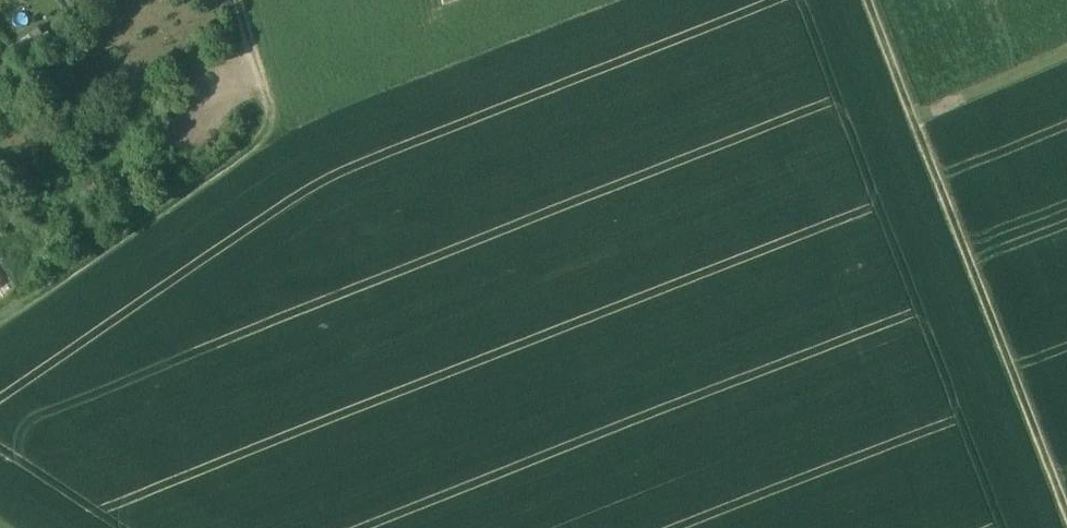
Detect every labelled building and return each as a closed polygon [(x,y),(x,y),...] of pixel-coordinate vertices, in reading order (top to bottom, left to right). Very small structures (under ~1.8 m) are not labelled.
[(10,291),(0,276),(0,297),(10,291)]
